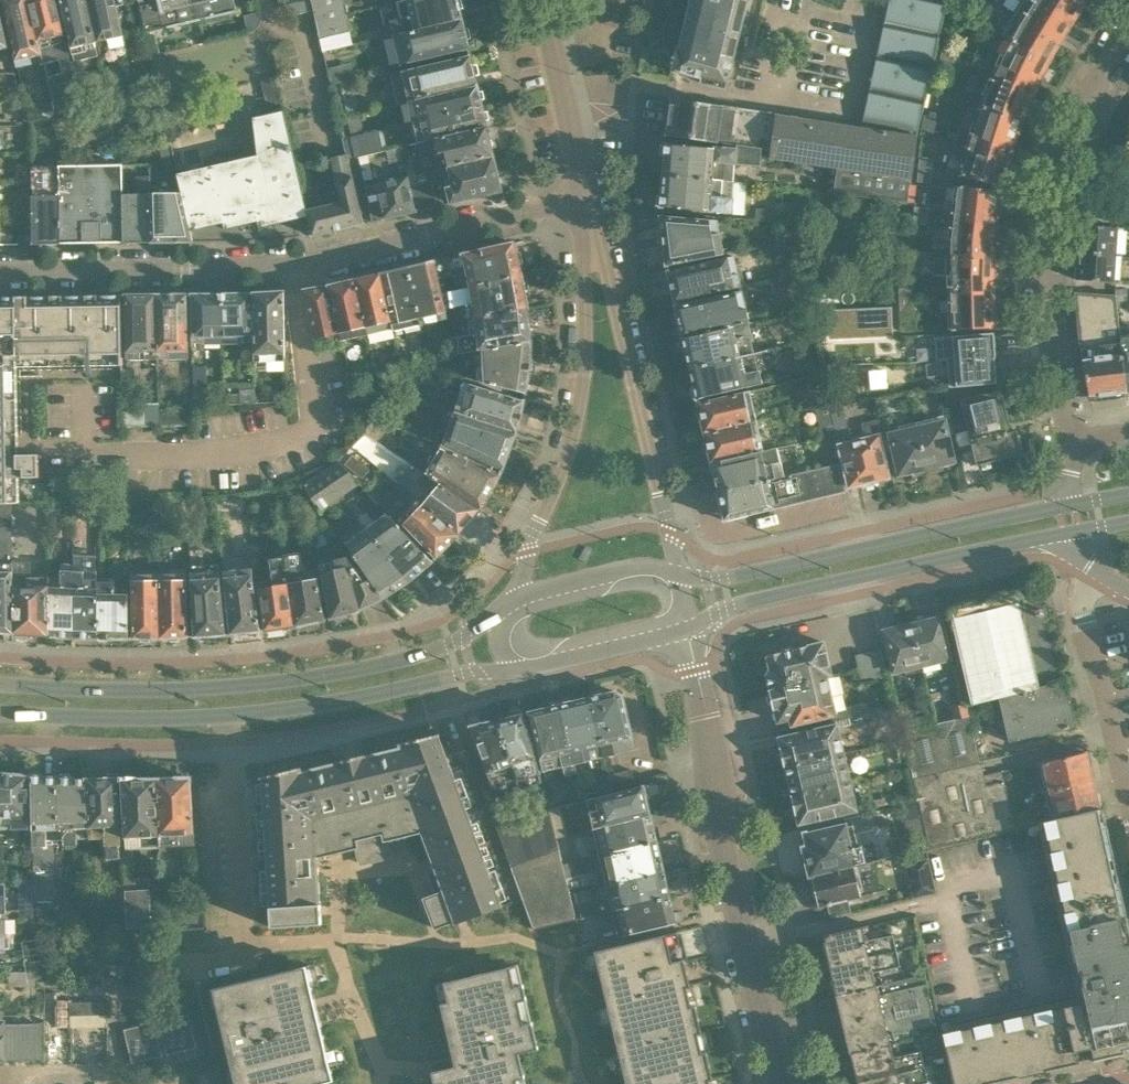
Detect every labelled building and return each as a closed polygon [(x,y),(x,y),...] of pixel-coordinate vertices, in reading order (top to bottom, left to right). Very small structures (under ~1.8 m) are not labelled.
[(42,55),(29,0),(1,0),(15,61),(17,68),(33,65),(31,58),(42,55)] [(42,55),(44,64),(59,60),(63,74),(47,77),(53,102),(52,102),(56,118),(82,115),(64,35),(55,0),(29,0),(42,55)] [(122,0),(60,0),(71,48),(123,36),(116,7),(123,5),(122,0)] [(199,21),(195,5),(198,4),(197,0),(157,0),(138,5),(144,32),(165,28),(165,29),(199,21)] [(199,21),(237,13),(234,0),(197,0),(198,4),(195,5),(199,21)] [(293,16),(311,11),(308,0),(306,0),(285,5),(288,17),(293,16)] [(344,6),(345,6),(344,0),(343,0),(312,7),(314,14),(319,38),(321,38),(350,31),(344,6)] [(401,19),(390,21),(393,35),(461,18),(457,0),(402,0),(401,0),(401,1),(398,2),(401,19)] [(737,36),(745,6),(746,0),(692,0),(686,24),(737,36)] [(945,3),(941,0),(887,0),(882,26),(938,37),(945,3)] [(1065,30),(1075,15),(1078,14),(1083,7),(1082,4),(1084,1),(1083,0),(1031,0),(1030,1),(1029,0),(1023,0),(1021,3),(1002,35),(1008,38),(1013,40),(1013,41),(1050,61),(1057,49),(1056,46),(1065,30)] [(8,48),(0,12),(0,50),(8,48)] [(260,15),(260,12),(243,16),(248,33),(250,33),(251,32),(254,31),(256,29),(258,27),(259,24),(260,21),(261,18),(260,15)] [(461,18),(393,35),(400,65),(469,49),(462,20),(461,18)] [(737,36),(686,24),(679,53),(677,53),(669,56),(667,64),(672,70),(704,77),(703,83),(722,87),(725,88),(737,38),(737,36)] [(938,37),(882,26),(875,59),(931,70),(938,37)] [(350,31),(321,38),(324,51),(353,44),(350,31)] [(1044,72),(1050,61),(1013,41),(1013,40),(1008,38),(1000,54),(984,89),(989,91),(983,107),(1022,123),(1027,110),(1026,107),(1033,91),(1041,73),(1044,72)] [(952,68),(954,60),(956,52),(943,48),(938,64),(952,68)] [(399,103),(408,101),(476,84),(470,56),(392,74),(399,103)] [(923,103),(931,70),(875,59),(869,92),(923,103)] [(126,63),(104,68),(106,80),(129,75),(126,63)] [(332,83),(345,80),(341,64),(328,67),(332,83)] [(106,80),(104,68),(81,73),(83,85),(106,80)] [(280,103),(274,79),(263,82),(269,105),(280,103)] [(340,83),(348,116),(359,113),(360,113),(352,80),(340,83)] [(477,86),(476,84),(408,101),(413,122),(481,106),(477,86)] [(869,92),(861,130),(916,138),(923,103),(869,92)] [(917,138),(916,138),(861,130),(796,120),(740,110),(720,107),(720,106),(674,98),(668,136),(707,141),(714,143),(762,149),(770,150),(769,158),(837,168),(833,194),(908,202),(910,180),(911,180),(917,138)] [(30,120),(56,118),(52,102),(26,104),(30,120)] [(481,106),(413,122),(418,142),(486,126),(481,106)] [(1018,134),(1022,123),(983,107),(977,124),(972,122),(969,133),(958,130),(954,143),(969,147),(1008,160),(1014,138),(1015,136),(1018,134)] [(259,227),(307,216),(301,190),(295,165),(283,111),(253,118),(258,155),(177,174),(182,193),(180,193),(189,231),(190,230),(223,222),(225,229),(257,221),(259,227)] [(363,134),(359,113),(348,116),(353,136),(363,134)] [(922,126),(935,127),(937,117),(923,115),(922,126)] [(493,157),(486,126),(418,142),(421,156),(422,158),(445,153),(448,167),(493,157)] [(175,175),(167,140),(158,142),(166,178),(175,175)] [(400,147),(404,160),(421,156),(418,142),(400,147)] [(762,149),(714,143),(714,148),(665,145),(664,156),(665,156),(664,175),(712,179),(733,181),(734,164),(760,166),(762,149)] [(1005,171),(1008,160),(969,147),(954,143),(951,153),(961,157),(956,173),(961,175),(964,176),(964,177),(970,179),(971,178),(1000,187),(1001,183),(1004,182),(1006,173),(1005,171)] [(311,236),(365,223),(364,222),(363,222),(352,177),(353,176),(348,154),(330,157),(340,202),(322,206),(317,187),(301,190),(307,216),(312,235),(311,235),(311,236)] [(493,157),(448,167),(453,187),(447,188),(451,203),(501,191),(493,157)] [(920,157),(918,174),(930,175),(929,184),(930,184),(933,158),(920,157)] [(59,196),(59,245),(61,245),(61,243),(96,243),(100,243),(100,234),(100,165),(96,165),(59,165),(59,196)] [(123,194),(123,165),(100,165),(100,234),(100,243),(122,243),(122,194),(123,194)] [(31,196),(32,245),(57,245),(59,245),(59,196),(57,196),(55,196),(55,167),(31,167),(32,183),(32,196),(31,196)] [(917,181),(929,184),(930,175),(918,174),(917,181)] [(731,214),(733,181),(712,179),(664,175),(662,195),(661,195),(660,206),(708,210),(708,212),(716,213),(716,214),(721,214),(721,213),(731,214)] [(364,187),(372,221),(416,211),(416,210),(410,185),(408,177),(376,184),(376,185),(364,187)] [(431,180),(410,185),(416,210),(437,206),(431,180)] [(952,203),(950,215),(995,218),(997,207),(999,205),(1000,197),(998,194),(999,190),(959,186),(956,203),(952,202),(952,203)] [(149,194),(123,194),(122,194),(122,243),(123,243),(150,243),(150,193),(149,193),(149,194)] [(180,193),(150,193),(150,243),(150,242),(150,243),(193,242),(190,230),(189,231),(180,193)] [(31,196),(31,194),(22,194),(22,208),(32,208),(31,196)] [(914,206),(913,216),(925,217),(927,216),(928,208),(914,206)] [(780,215),(776,209),(756,208),(755,219),(787,222),(788,215),(780,215)] [(994,230),(995,218),(950,215),(948,228),(947,239),(952,240),(951,256),(951,258),(994,261),(994,246),(992,244),(992,243),(994,230)] [(661,216),(664,241),(720,235),(717,221),(661,216)] [(1078,252),(1115,255),(1117,227),(1080,224),(1080,227),(1076,229),(1076,240),(1078,242),(1078,252)] [(720,235),(664,241),(666,265),(716,256),(724,254),(720,235)] [(438,261),(444,291),(521,275),(513,243),(438,261)] [(1076,279),(1113,282),(1115,255),(1078,252),(1077,261),(1074,263),(1073,274),(1076,276),(1076,279)] [(734,256),(667,272),(675,301),(741,286),(734,256)] [(994,261),(951,258),(951,275),(946,275),(947,301),(992,301),(991,284),(991,276),(991,275),(993,272),(994,261)] [(449,309),(444,291),(438,261),(407,268),(419,325),(447,318),(445,310),(449,309)] [(394,331),(419,325),(407,268),(380,274),(381,275),(380,275),(393,329),(394,331)] [(801,283),(799,273),(770,279),(773,290),(801,283)] [(366,335),(393,329),(380,275),(353,281),(366,335)] [(469,319),(527,307),(521,275),(444,291),(449,309),(452,322),(469,319)] [(365,328),(353,281),(328,286),(340,333),(365,328)] [(342,341),(344,340),(344,338),(341,339),(340,333),(328,286),(302,291),(316,351),(343,345),(342,341)] [(682,336),(749,322),(746,308),(742,291),(675,306),(682,336)] [(285,371),(284,307),(284,292),(254,294),(254,342),(254,371),(285,371)] [(1088,396),(1124,392),(1118,337),(1119,337),(1115,296),(1075,292),(1080,347),(1082,359),(1088,396)] [(254,342),(254,294),(253,294),(223,295),(223,344),(242,344),(242,342),(254,342)] [(188,359),(187,295),(156,296),(157,359),(188,359)] [(223,344),(223,295),(191,295),(192,343),(204,343),(204,344),(223,344)] [(913,303),(912,295),(899,295),(899,304),(913,303)] [(121,296),(0,298),(0,474),(39,473),(38,455),(17,455),(17,458),(7,458),(7,451),(6,368),(17,357),(122,355),(121,296)] [(127,360),(157,359),(156,296),(125,296),(127,360)] [(992,311),(992,301),(947,301),(947,312),(950,312),(950,324),(951,329),(993,328),(993,324),(995,322),(995,313),(992,311)] [(913,303),(899,304),(899,311),(913,311),(913,303)] [(527,308),(527,307),(469,319),(470,334),(452,337),(454,355),(475,352),(475,351),(530,340),(527,308)] [(914,319),(913,311),(899,311),(900,319),(914,319)] [(871,331),(892,330),(892,312),(870,313),(871,331)] [(914,331),(914,319),(900,319),(900,331),(914,331)] [(691,367),(754,353),(750,336),(751,336),(749,324),(749,323),(749,322),(682,336),(682,338),(683,338),(685,349),(686,349),(691,367)] [(996,333),(946,334),(948,360),(997,358),(996,333)] [(1128,391),(1128,336),(1119,337),(1118,337),(1124,392),(1128,391)] [(475,351),(475,352),(477,381),(525,393),(529,372),(530,362),(530,340),(475,351)] [(754,353),(691,367),(695,387),(694,388),(697,399),(747,387),(762,383),(760,373),(759,371),(758,371),(754,354),(754,353)] [(948,360),(948,386),(997,384),(996,359),(997,359),(997,358),(948,360)] [(455,411),(517,430),(524,401),(462,382),(457,400),(458,400),(455,411)] [(207,405),(207,385),(194,386),(194,405),(207,405)] [(960,400),(960,401),(976,465),(1022,454),(1017,430),(1011,431),(1001,390),(985,394),(960,400)] [(704,432),(756,420),(749,391),(698,402),(704,432)] [(241,394),(241,402),(255,401),(255,393),(241,394)] [(256,402),(285,402),(285,394),(256,394),(256,402)] [(878,419),(848,426),(843,404),(830,407),(831,413),(836,433),(843,460),(843,462),(849,486),(862,483),(865,487),(873,485),(875,480),(888,477),(878,436),(882,435),(879,424),(878,419)] [(141,427),(157,427),(157,406),(141,406),(122,406),(123,427),(141,427)] [(157,406),(157,427),(194,426),(194,413),(186,413),(159,414),(159,406),(157,406)] [(942,409),(944,421),(951,420),(948,408),(942,409)] [(517,432),(517,430),(455,411),(454,412),(442,443),(503,470),(517,432)] [(831,413),(818,416),(823,436),(833,433),(836,433),(831,413)] [(762,449),(756,420),(704,432),(711,461),(762,449)] [(954,462),(944,421),(917,427),(927,468),(928,468),(930,471),(940,468),(942,464),(954,462)] [(879,424),(882,435),(886,434),(889,433),(888,427),(887,422),(879,424)] [(924,468),(927,468),(917,427),(899,431),(889,433),(886,434),(896,475),(910,472),(913,475),(923,472),(924,468)] [(836,433),(833,433),(823,436),(822,436),(822,437),(817,438),(823,462),(817,463),(818,466),(843,460),(836,433)] [(425,472),(481,507),(500,474),(441,446),(425,472)] [(718,489),(783,474),(776,448),(763,451),(762,449),(711,461),(712,462),(711,462),(714,472),(718,489)] [(370,469),(353,455),(345,464),(362,479),(370,469)] [(337,461),(303,484),(319,511),(360,484),(338,460),(337,461)] [(784,475),(783,474),(718,489),(723,511),(725,520),(774,509),(845,492),(839,463),(843,462),(843,460),(818,466),(818,468),(784,475)] [(424,502),(461,532),(480,509),(481,507),(425,472),(425,473),(423,472),(415,480),(433,491),(424,502)] [(0,474),(0,504),(8,504),(8,479),(39,478),(39,473),(0,474)] [(71,497),(93,497),(93,478),(71,478),(71,497)] [(281,516),(304,511),(300,491),(277,495),(281,516)] [(424,502),(403,524),(435,559),(461,532),(424,502)] [(8,527),(8,504),(0,504),(0,527),(8,527)] [(403,570),(410,579),(432,561),(386,513),(376,520),(367,510),(359,517),(367,527),(403,570)] [(316,548),(335,541),(325,524),(312,529),(316,548)] [(8,527),(0,527),(0,550),(9,550),(8,527)] [(408,581),(410,579),(403,570),(367,527),(345,543),(370,579),(383,598),(408,581)] [(9,550),(0,550),(0,562),(9,562),(9,550)] [(300,552),(285,555),(295,626),(305,624),(324,620),(318,577),(317,571),(303,574),(300,552)] [(284,628),(295,626),(285,555),(268,558),(271,580),(257,582),(264,631),(284,628)] [(330,618),(360,609),(343,573),(353,566),(347,557),(334,559),(335,561),(320,565),(321,573),(330,618)] [(11,572),(11,633),(48,635),(46,577),(46,563),(31,563),(11,564),(11,572)] [(343,573),(360,609),(361,609),(383,598),(370,579),(364,582),(353,566),(343,573)] [(261,630),(253,574),(252,568),(223,571),(229,634),(261,630)] [(169,573),(159,573),(160,638),(169,637),(187,637),(186,573),(186,570),(169,570),(169,573)] [(46,577),(48,635),(71,636),(71,571),(61,571),(61,577),(46,577)] [(71,636),(95,637),(95,579),(84,578),(84,572),(73,571),(71,571),(71,636)] [(190,574),(190,580),(194,637),(226,634),(220,577),(219,571),(190,574)] [(11,633),(11,572),(0,573),(0,632),(11,633)] [(160,638),(159,573),(131,574),(132,637),(150,637),(150,638),(160,638)] [(97,579),(95,579),(95,637),(110,638),(111,637),(129,638),(128,594),(128,585),(115,585),(115,581),(97,581),(97,579)] [(1018,595),(1018,594),(949,611),(971,704),(998,698),(1009,742),(1075,726),(1064,680),(1063,680),(1048,618),(1050,618),(1050,614),(1050,612),(1049,607),(1047,603),(1045,603),(1042,589),(1018,595)] [(915,623),(912,624),(921,665),(936,661),(939,673),(952,670),(949,658),(939,617),(929,620),(925,617),(918,619),(915,623)] [(897,627),(883,631),(893,672),(921,665),(912,624),(911,624),(907,621),(900,623),(897,627)] [(769,669),(766,674),(769,689),(768,689),(768,690),(831,675),(823,642),(807,645),(780,652),(766,655),(769,669)] [(855,655),(861,682),(888,676),(881,649),(855,655)] [(768,693),(765,697),(767,704),(772,707),(773,710),(774,710),(777,722),(789,719),(791,726),(835,715),(837,720),(869,713),(866,702),(834,709),(827,677),(831,676),(831,675),(768,690),(768,693)] [(590,698),(604,757),(615,754),(634,749),(621,696),(615,692),(602,695),(601,695),(590,697),(591,698),(590,698)] [(585,761),(604,757),(590,698),(570,703),(570,702),(559,705),(573,764),(574,764),(585,761)] [(952,706),(954,719),(968,716),(965,703),(952,706)] [(576,773),(574,764),(573,764),(559,705),(549,707),(528,713),(540,760),(542,772),(562,767),(564,775),(576,773)] [(497,721),(515,778),(525,775),(527,778),(540,774),(535,752),(534,748),(522,714),(512,717),(497,721)] [(901,731),(935,723),(933,714),(899,722),(901,731)] [(979,762),(968,716),(954,719),(935,723),(901,731),(904,741),(908,760),(913,779),(980,762),(979,762)] [(505,781),(515,778),(497,721),(480,725),(470,727),(487,774),(492,788),(506,784),(505,781)] [(778,738),(780,747),(779,747),(783,767),(785,767),(842,753),(836,724),(778,738)] [(330,854),(357,848),(360,863),(376,859),(389,856),(385,841),(420,832),(434,869),(426,872),(435,896),(424,900),(434,929),(436,928),(453,922),(454,924),(458,923),(466,919),(502,906),(438,734),(399,743),(400,748),(364,756),(363,754),(351,757),(337,761),(338,763),(301,771),(300,767),(262,776),(271,929),(321,926),(317,857),(330,854)] [(908,760),(904,741),(897,743),(901,761),(908,760)] [(1089,755),(1086,754),(1085,752),(1043,761),(1044,764),(1038,766),(1044,790),(1050,789),(1057,818),(1098,808),(1098,806),(1100,803),(1098,794),(1095,792),(1089,767),(1091,764),(1089,755)] [(849,782),(842,753),(785,767),(792,795),(790,795),(790,796),(849,782)] [(928,847),(1014,827),(1004,780),(985,785),(983,775),(980,762),(913,779),(918,800),(918,801),(926,838),(928,847)] [(631,769),(608,774),(612,788),(635,782),(631,769)] [(1001,770),(983,775),(985,785),(1004,780),(1001,770)] [(12,829),(24,829),(24,852),(33,852),(33,829),(29,829),(28,776),(0,772),(0,829),(12,829)] [(40,777),(31,776),(33,829),(33,852),(34,903),(55,902),(53,840),(58,840),(58,829),(62,829),(60,779),(39,778),(40,777)] [(61,779),(60,779),(62,829),(63,845),(77,844),(77,840),(90,840),(89,829),(89,828),(89,825),(87,779),(70,779),(70,778),(61,777),(61,779)] [(177,778),(157,779),(160,836),(178,835),(179,844),(194,843),(193,834),(190,777),(177,777),(177,778)] [(125,838),(122,838),(123,858),(125,890),(126,928),(151,926),(149,889),(149,877),(134,878),(132,838),(160,836),(157,779),(135,779),(135,778),(122,778),(125,838)] [(106,780),(87,779),(89,825),(89,828),(90,840),(105,839),(105,860),(123,858),(122,838),(121,838),(120,827),(118,779),(106,779),(106,780)] [(799,824),(856,810),(849,782),(790,796),(795,815),(796,815),(799,824)] [(593,828),(649,814),(642,785),(586,799),(589,812),(593,828)] [(918,801),(903,805),(912,842),(926,838),(918,801)] [(522,898),(532,926),(533,927),(573,918),(575,917),(569,891),(562,864),(556,837),(550,813),(549,810),(548,804),(525,810),(524,805),(507,809),(499,812),(492,815),(522,898)] [(561,807),(549,810),(550,813),(556,837),(567,834),(561,807)] [(1057,818),(1044,821),(1069,929),(1085,1002),(1079,1003),(1077,992),(956,1020),(959,1030),(942,1034),(953,1083),(988,1083),(1018,1077),(1045,1071),(1078,1064),(1078,1061),(1092,1057),(1093,1060),(1123,1053),(1123,1052),(1128,1051),(1128,933),(1125,916),(1124,917),(1119,895),(1117,885),(1118,885),(1111,855),(1103,824),(1104,824),(1101,808),(1098,809),(1098,808),(1057,818)] [(655,840),(649,814),(593,828),(567,834),(556,837),(562,864),(575,860),(599,855),(655,840)] [(807,846),(802,847),(809,876),(810,876),(811,876),(853,866),(866,863),(878,860),(874,842),(862,844),(852,847),(846,822),(803,832),(807,846)] [(579,875),(575,860),(562,864),(569,891),(605,881),(606,885),(662,871),(655,840),(599,855),(601,867),(590,870),(591,872),(579,875)] [(814,890),(811,890),(814,903),(817,902),(818,905),(860,896),(853,866),(811,876),(814,890)] [(662,871),(606,885),(600,886),(601,893),(607,892),(611,909),(668,896),(662,871)] [(930,875),(910,879),(914,896),(934,892),(930,875)] [(675,922),(668,896),(611,909),(618,936),(675,922)] [(63,900),(65,944),(82,944),(80,909),(70,908),(70,900),(63,900)] [(197,915),(185,915),(185,924),(197,924),(197,915)] [(822,935),(822,936),(829,965),(896,949),(892,934),(865,940),(862,926),(822,935)] [(224,1083),(739,1083),(702,927),(677,932),(677,931),(594,951),(595,952),(564,960),(556,927),(311,986),(306,966),(213,988),(213,989),(202,992),(216,1051),(218,1062),(224,1083)] [(900,966),(896,949),(829,965),(836,996),(875,986),(875,985),(872,972),(900,966)] [(126,964),(93,965),(94,979),(126,978),(126,964)] [(16,971),(16,985),(36,985),(35,970),(16,971)] [(924,974),(875,985),(875,986),(836,996),(843,1024),(930,1003),(924,974)] [(107,1014),(107,1000),(69,1001),(70,1015),(107,1014)] [(937,1032),(930,1003),(843,1024),(850,1054),(890,1044),(889,1043),(937,1032)] [(187,1014),(173,1018),(180,1051),(195,1047),(187,1014)] [(173,1018),(158,1021),(166,1054),(180,1051),(173,1018)] [(153,1022),(139,1026),(146,1059),(161,1055),(153,1022)] [(4,1059),(41,1058),(41,1024),(3,1025),(4,1059)] [(139,1026),(124,1029),(132,1062),(146,1059),(139,1026)] [(893,1057),(890,1044),(850,1054),(857,1082),(924,1067),(924,1065),(920,1050),(893,1057)] [(928,1082),(924,1067),(857,1082),(858,1083),(919,1083),(928,1082)]
